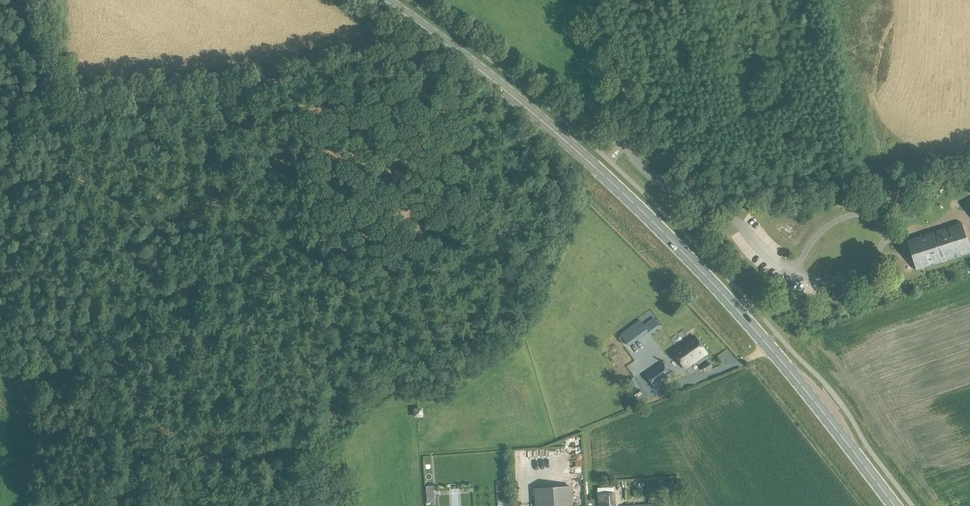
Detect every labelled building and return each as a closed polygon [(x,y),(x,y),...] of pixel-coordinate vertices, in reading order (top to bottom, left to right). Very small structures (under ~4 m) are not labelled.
[(960,224),(910,240),(913,251),(918,250),(920,256),(915,258),(919,270),(969,253),(960,224)] [(772,256),(778,252),(774,245),(768,249),(772,256)] [(622,336),(619,338),(624,344),(626,342),(629,346),(643,336),(648,332),(649,332),(644,325),(640,320),(621,335),(622,336)] [(695,336),(674,351),(686,368),(707,353),(695,336)] [(662,362),(645,374),(655,388),(672,376),(662,362)] [(709,362),(702,367),(706,372),(713,367),(709,362)] [(537,489),(538,505),(573,505),(572,487),(537,489)] [(598,494),(599,502),(599,505),(616,505),(616,501),(615,492),(598,494)]
